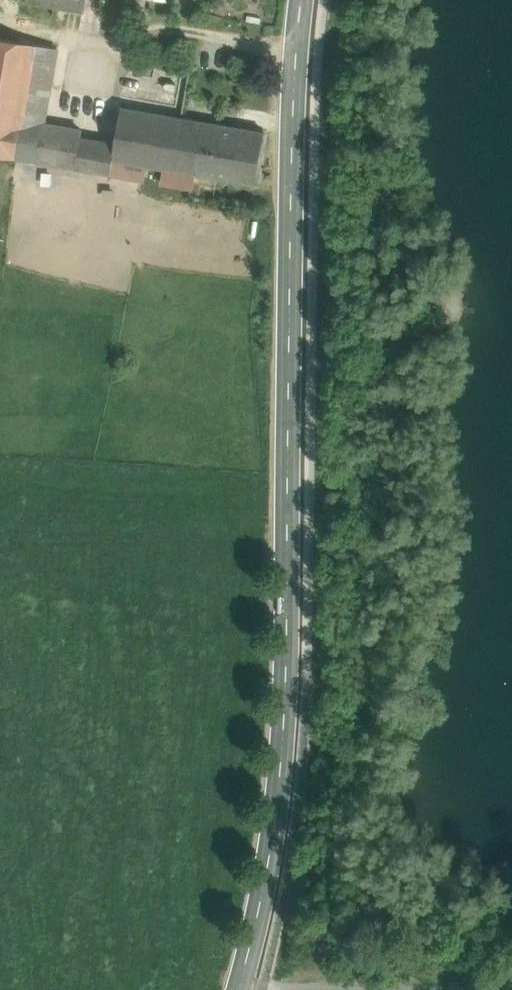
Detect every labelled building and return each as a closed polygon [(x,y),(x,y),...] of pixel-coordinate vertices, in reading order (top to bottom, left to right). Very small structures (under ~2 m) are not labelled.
[(41,3),(84,11),(86,0),(41,0),(41,3)] [(0,38),(0,154),(16,157),(36,44),(0,38)] [(82,130),(44,124),(57,48),(36,44),(16,157),(75,167),(81,136),(82,130)] [(115,142),(114,159),(193,172),(202,120),(122,106),(115,142)] [(265,131),(202,120),(193,172),(256,183),(265,131)] [(114,159),(115,142),(81,136),(75,167),(111,173),(114,159)]
